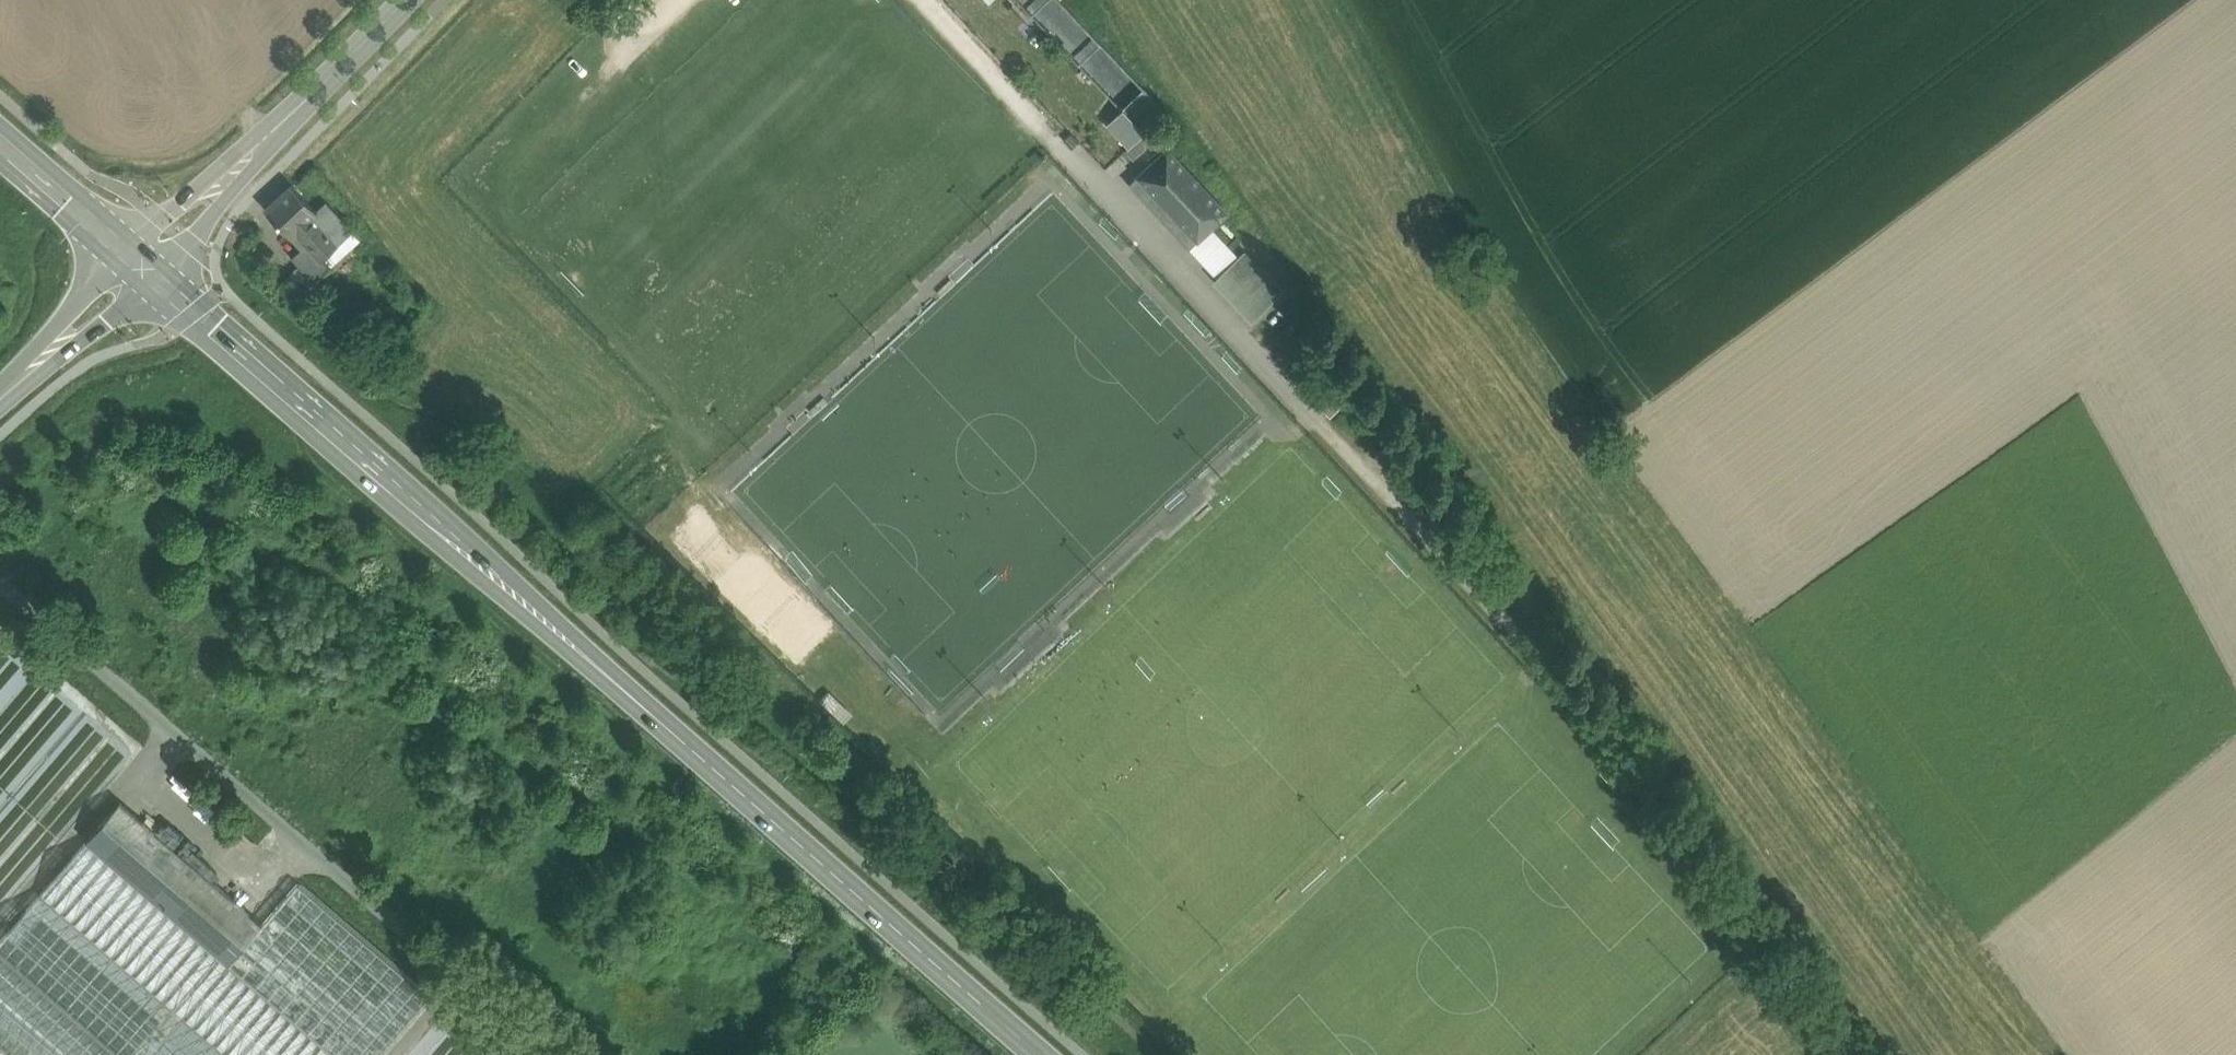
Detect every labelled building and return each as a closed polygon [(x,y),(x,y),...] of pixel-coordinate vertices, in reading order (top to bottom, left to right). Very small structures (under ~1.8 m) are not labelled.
[(1143,132),(1163,113),(1147,92),(1059,0),(1017,0),(1143,132)] [(1227,211),(1167,147),(1138,175),(1198,239),(1227,211)] [(294,174),(251,216),(309,276),(353,234),(294,174)] [(1277,291),(1244,255),(1218,280),(1251,315),(1277,291)] [(0,941),(0,1054),(335,1054),(251,983),(228,964),(239,951),(241,948),(263,924),(120,801),(0,941)] [(299,881),(263,924),(241,948),(366,1054),(376,1054),(429,992),(299,881)] [(262,970),(239,951),(228,964),(251,983),(262,970)]
